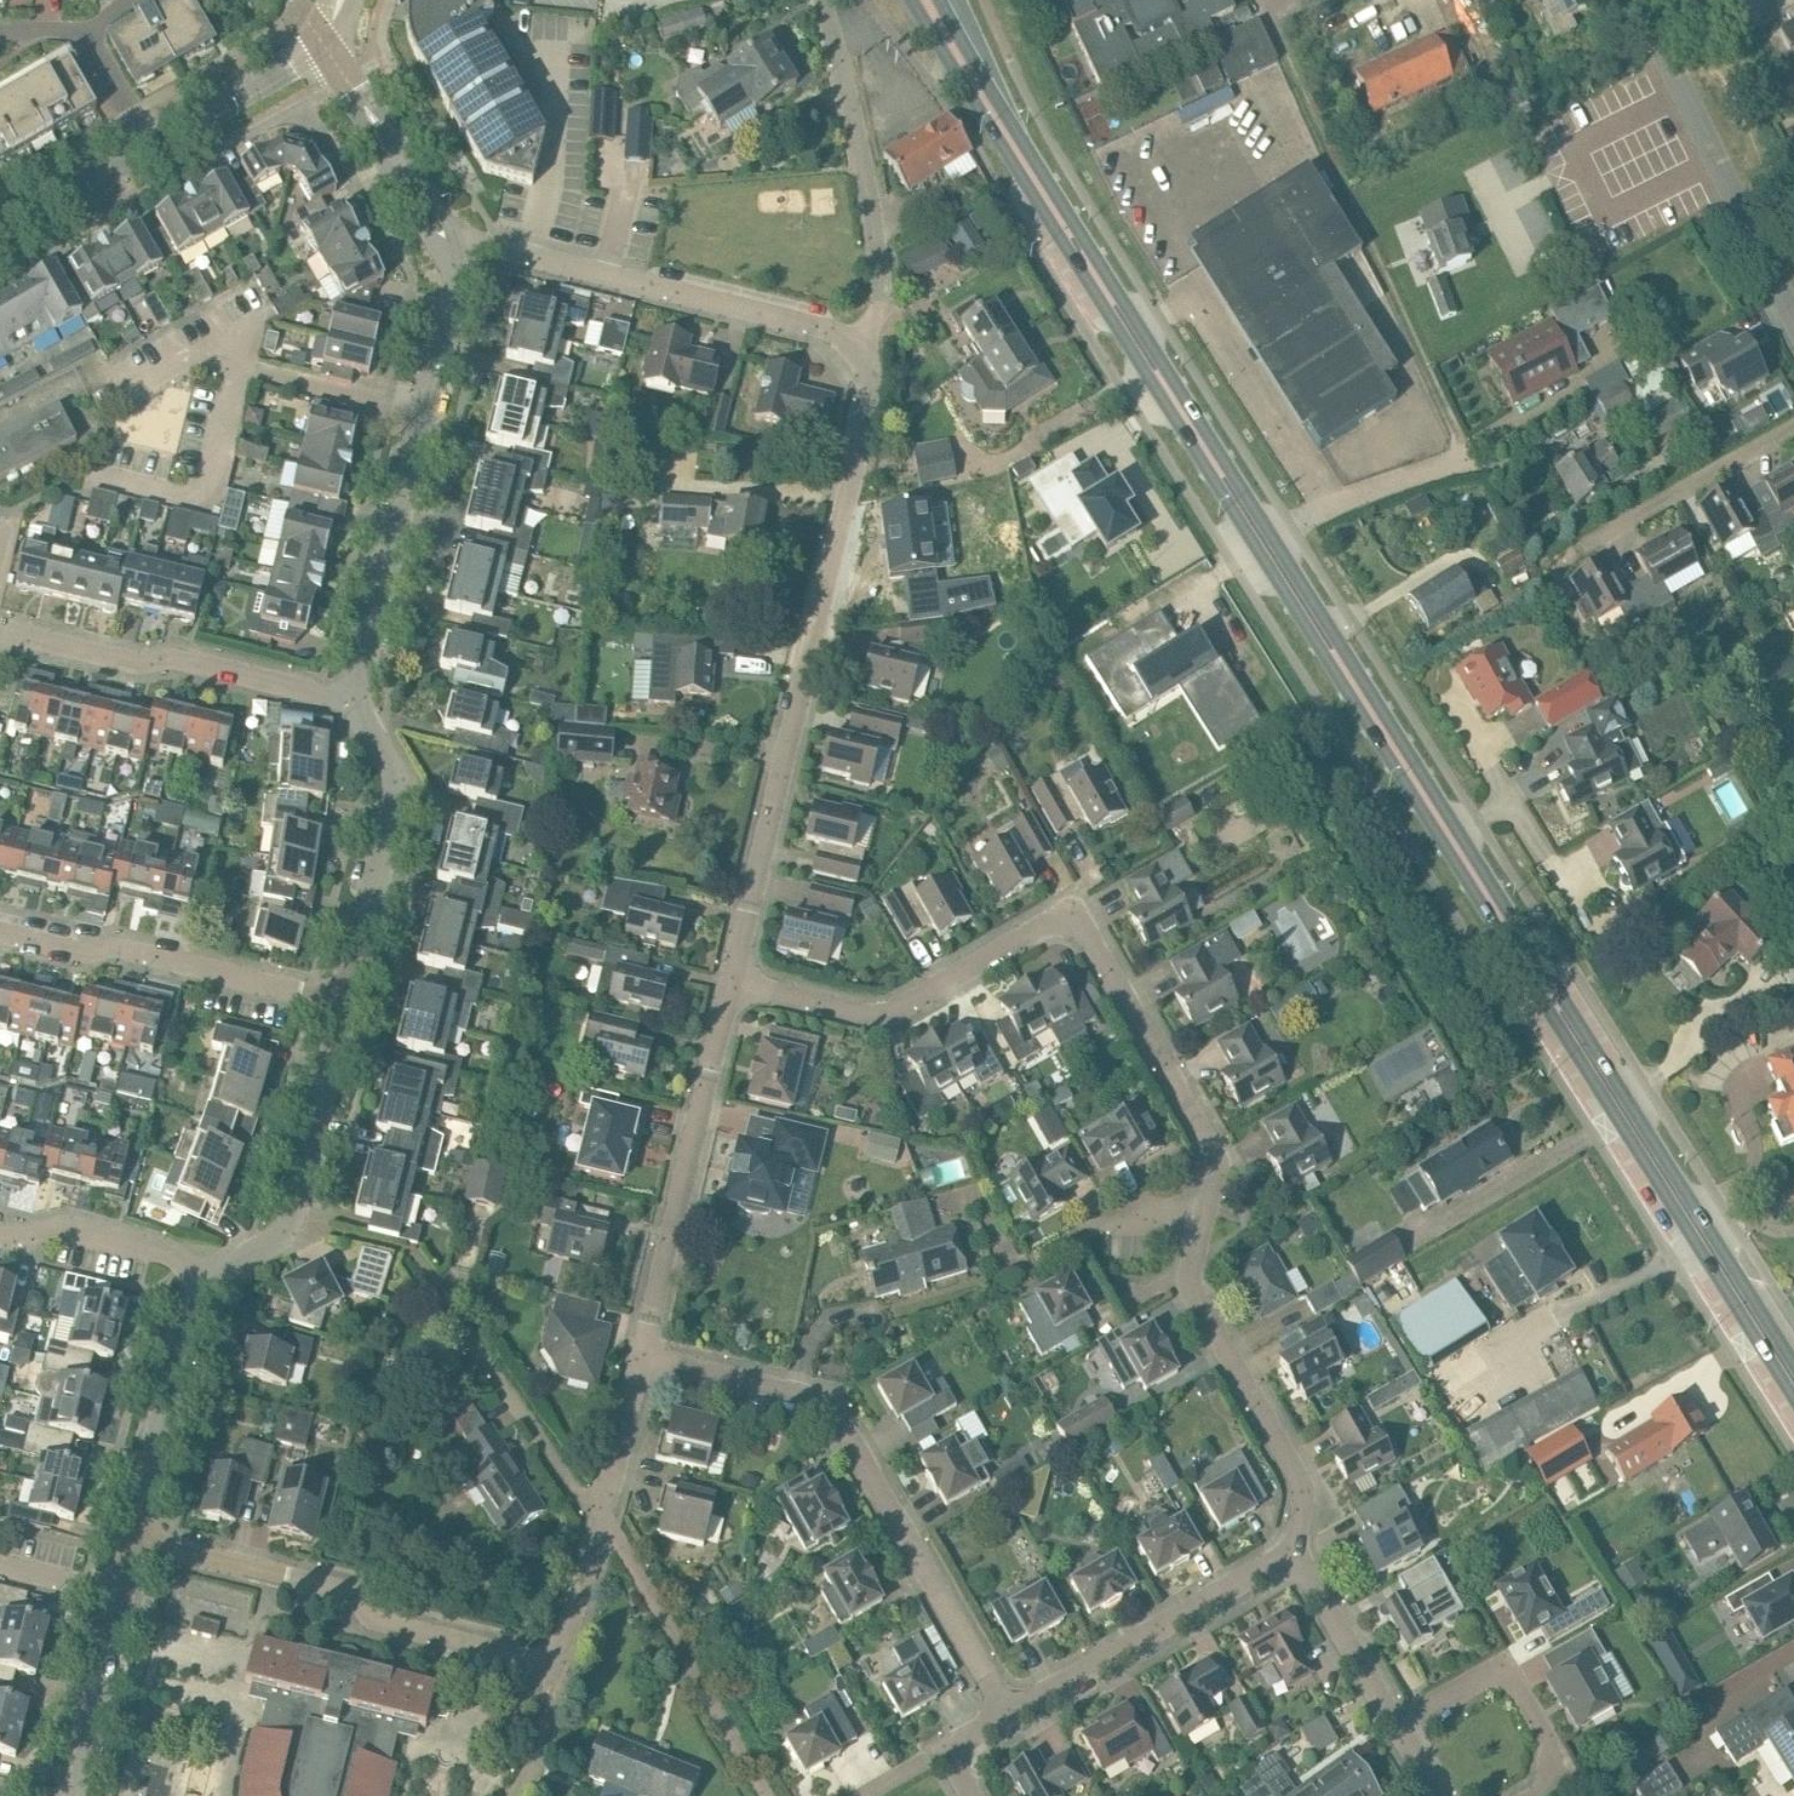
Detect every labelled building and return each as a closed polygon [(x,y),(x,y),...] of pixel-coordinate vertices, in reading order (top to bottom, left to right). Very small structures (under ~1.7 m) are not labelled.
[(134,80),(145,73),(149,80),(197,52),(193,46),(209,37),(188,0),(180,0),(157,13),(150,1),(135,10),(141,22),(111,40),(134,80)] [(452,119),(462,136),(464,135),(486,173),(534,185),(546,137),(479,24),(495,15),(486,0),(411,0),(410,2),(409,8),(408,15),(408,18),(408,22),(408,29),(409,35),(410,38),(411,42),(412,45),(413,48),(415,51),(417,56),(454,118),(452,119)] [(1123,76),(1141,68),(1123,30),(1131,26),(1137,39),(1171,23),(1183,48),(1215,33),(1209,22),(1235,9),(1231,0),(1059,0),(1101,87),(1118,78),(1116,74),(1121,72),(1123,76)] [(1332,22),(1354,70),(1384,56),(1386,63),(1425,45),(1422,39),(1451,25),(1440,0),(1367,0),(1369,5),(1332,22)] [(1597,7),(1593,0),(1543,0),(1547,9),(1541,12),(1555,41),(1579,29),(1574,19),(1597,7)] [(1750,33),(1788,14),(1792,24),(1781,30),(1793,57),(1793,0),(1734,0),(1750,33)] [(705,8),(663,20),(667,36),(710,25),(705,8)] [(1231,85),(1278,63),(1259,22),(1211,45),(1231,85)] [(680,80),(678,93),(691,114),(705,104),(709,110),(785,63),(771,41),(728,68),(731,72),(728,74),(724,66),(718,65),(704,74),(700,68),(680,80)] [(1215,61),(1195,71),(1204,90),(1224,81),(1215,61)] [(4,163),(97,109),(71,62),(0,103),(0,165),(4,163)] [(753,107),(756,111),(798,85),(785,63),(709,110),(720,128),(753,107)] [(1479,82),(1472,68),(1460,73),(1467,88),(1479,82)] [(1467,88),(1460,73),(1448,79),(1454,94),(1467,88)] [(1448,79),(1435,85),(1442,99),(1454,94),(1448,79)] [(1430,105),(1442,99),(1435,85),(1423,90),(1430,105)] [(1423,90),(1411,96),(1417,111),(1430,105),(1423,90)] [(1405,116),(1417,111),(1411,96),(1398,102),(1405,116)] [(1405,116),(1398,102),(1386,107),(1393,122),(1405,116)] [(1386,107),(1374,113),(1380,128),(1393,122),(1386,107)] [(613,110),(593,109),(592,140),(611,141),(613,110)] [(626,143),(625,159),(647,161),(648,145),(650,113),(628,111),(627,125),(626,136),(626,143)] [(902,144),(884,155),(908,194),(927,182),(972,153),(948,115),(902,144)] [(252,180),(240,186),(255,214),(267,207),(257,189),(280,175),(280,174),(287,170),(291,172),(300,139),(296,139),(292,139),(289,139),(287,139),(284,140),(281,142),(278,143),(280,146),(268,152),(267,151),(259,155),(258,153),(249,157),(251,160),(243,165),(252,180)] [(294,215),(301,227),(329,211),(323,199),(338,190),(333,183),(336,181),(331,172),(328,174),(324,166),(322,167),(316,155),(318,154),(317,151),(315,149),(312,146),(309,143),(305,141),(303,140),(300,139),(291,172),(296,173),(300,180),(299,180),(313,204),(294,215)] [(1324,450),(1399,402),(1387,382),(1400,373),(1336,271),(1364,253),(1311,169),(1193,244),(1324,450)] [(226,231),(255,214),(240,186),(235,190),(227,176),(219,181),(218,178),(209,183),(211,186),(203,190),(203,191),(204,191),(226,230),(225,230),(226,231)] [(226,230),(204,191),(203,191),(197,195),(195,191),(186,196),(189,200),(182,203),(182,202),(181,203),(203,243),(204,243),(225,230),(226,230)] [(1478,241),(1463,201),(1424,216),(1434,242),(1431,243),(1443,275),(1473,263),(1467,245),(1478,241)] [(165,230),(160,233),(175,261),(205,243),(204,243),(203,243),(181,203),(174,207),(173,204),(164,209),(165,212),(158,216),(165,230)] [(332,216),(329,211),(301,227),(318,256),(319,256),(319,255),(359,232),(355,225),(358,223),(353,215),(350,216),(346,209),(332,216)] [(980,232),(993,224),(985,212),(973,219),(980,232)] [(966,260),(985,248),(970,224),(950,236),(966,260)] [(124,236),(117,240),(140,281),(175,261),(160,233),(148,240),(140,226),(132,231),(131,228),(122,233),(124,236)] [(330,277),(331,278),(372,255),(371,254),(367,248),(371,246),(366,237),(362,240),(359,233),(359,232),(319,255),(319,256),(331,277),(330,277)] [(95,253),(94,253),(117,293),(138,281),(139,282),(140,281),(117,240),(116,240),(116,241),(110,245),(108,241),(100,246),(102,250),(95,253)] [(941,242),(915,254),(925,275),(951,263),(941,242)] [(83,316),(88,325),(100,318),(94,307),(118,294),(117,293),(94,253),(87,257),(86,254),(77,259),(79,262),(71,266),(78,280),(66,286),(83,316)] [(372,255),(331,278),(344,301),(347,300),(371,306),(375,290),(381,287),(378,282),(385,278),(381,270),(384,269),(379,260),(376,262),(372,255)] [(261,270),(254,257),(244,262),(252,275),(261,270)] [(57,330),(83,316),(66,286),(57,269),(31,284),(57,330)] [(185,278),(201,305),(213,298),(197,270),(185,278)] [(231,270),(222,275),(230,288),(239,283),(231,270)] [(262,287),(276,280),(270,271),(257,278),(262,287)] [(1428,284),(1442,321),(1458,314),(1444,278),(1428,284)] [(276,280),(262,287),(267,296),(281,289),(276,280)] [(56,331),(57,330),(31,284),(30,284),(30,285),(6,299),(31,344),(56,330),(56,331)] [(1596,287),(1549,313),(1566,343),(1614,318),(1596,287)] [(308,302),(300,290),(273,306),(280,318),(308,302)] [(159,329),(172,322),(156,294),(143,301),(159,329)] [(516,323),(515,329),(562,341),(566,326),(585,325),(591,303),(561,295),(557,310),(522,301),(520,308),(513,306),(510,322),(516,323)] [(0,303),(0,348),(6,359),(31,344),(6,299),(0,303)] [(338,304),(330,337),(377,349),(377,348),(376,348),(378,341),(381,342),(383,332),(380,331),(383,323),(368,319),(371,306),(347,300),(344,301),(338,304)] [(965,330),(984,359),(1016,339),(995,307),(982,315),(974,302),(951,316),(961,333),(965,330)] [(624,356),(632,325),(606,319),(598,350),(624,356)] [(120,333),(128,346),(142,339),(134,325),(120,333)] [(1553,326),(1529,338),(1491,358),(1516,405),(1578,372),(1562,341),(1553,326)] [(576,366),(558,356),(562,341),(515,329),(508,357),(535,364),(532,378),(540,380),(570,387),(576,366)] [(647,360),(644,375),(645,377),(647,377),(646,382),(678,390),(679,387),(713,395),(722,358),(688,350),(690,340),(658,332),(651,359),(649,359),(647,360)] [(274,353),(278,336),(268,334),(264,350),(274,353)] [(322,376),(321,377),(352,385),(356,371),(370,375),(373,366),(376,367),(378,357),(375,357),(377,349),(330,337),(330,338),(331,338),(323,369),(323,370),(322,376)] [(1720,388),(1724,396),(1742,401),(1771,385),(1750,346),(1744,337),(1734,344),(1731,340),(1723,337),(1683,358),(1686,364),(1702,393),(1714,386),(1720,388)] [(984,359),(985,360),(959,376),(964,383),(960,388),(960,395),(964,401),(970,404),(977,403),(983,414),(1007,414),(1053,384),(1042,368),(1036,372),(1016,339),(984,359)] [(91,340),(69,351),(76,362),(96,352),(91,340)] [(76,362),(69,351),(49,362),(55,373),(76,362)] [(1671,357),(1659,364),(1668,377),(1679,370),(1671,357)] [(1622,383),(1628,379),(1617,361),(1585,379),(1595,398),(1622,383)] [(800,374),(792,372),(793,370),(791,366),(788,363),(784,362),(780,363),(777,366),(776,368),(769,366),(756,419),(787,426),(787,424),(825,433),(834,397),(796,388),(800,374)] [(313,366),(311,374),(321,376),(323,369),(313,366)] [(17,378),(23,388),(41,379),(35,368),(17,378)] [(17,378),(0,386),(0,392),(3,398),(23,388),(17,378)] [(501,385),(494,413),(541,425),(545,410),(564,410),(570,387),(532,378),(528,392),(501,385)] [(1622,383),(1595,398),(1607,419),(1634,404),(1622,383)] [(113,402),(107,390),(94,396),(100,408),(113,402)] [(731,399),(713,395),(704,430),(722,434),(731,399)] [(1691,424),(1674,397),(1633,424),(1649,450),(1691,424)] [(921,398),(910,405),(914,412),(925,405),(921,398)] [(353,451),(355,443),(358,444),(360,435),(357,434),(359,425),(344,422),(347,408),(316,401),(306,441),(307,441),(308,440),(353,451)] [(0,438),(0,480),(75,442),(58,408),(0,438)] [(1762,410),(1752,415),(1757,425),(1767,420),(1762,410)] [(535,452),(541,425),(494,413),(487,441),(514,448),(511,462),(550,471),(553,456),(535,452)] [(769,428),(765,445),(782,449),(786,432),(769,428)] [(301,466),(346,477),(347,476),(346,476),(347,468),(352,470),(354,460),(350,459),(351,452),(352,452),(353,451),(308,440),(307,441),(302,465),(301,465),(301,466)] [(1627,477),(1604,440),(1553,473),(1577,510),(1627,477)] [(239,443),(236,457),(266,465),(270,451),(239,443)] [(718,446),(715,468),(729,469),(731,447),(718,446)] [(955,478),(950,454),(917,461),(922,485),(955,478)] [(1029,461),(1012,471),(1019,483),(1036,472),(1029,461)] [(519,464),(511,462),(507,476),(480,469),(474,497),(521,509),(524,493),(544,493),(550,471),(519,464)] [(602,482),(604,467),(592,465),(591,481),(602,482)] [(1763,511),(1778,537),(1793,528),(1793,516),(1791,511),(1793,509),(1793,465),(1784,470),(1785,473),(1779,477),(1778,474),(1764,482),(1776,504),(1763,511)] [(342,494),(345,495),(348,485),(344,484),(346,477),(301,466),(291,505),(322,513),(325,499),(340,503),(342,494)] [(1119,486),(1110,491),(1095,466),(1039,501),(1056,528),(1070,519),(1087,545),(1099,538),(1109,554),(1138,535),(1124,513),(1132,507),(1119,486)] [(583,497),(598,500),(602,484),(587,481),(583,497)] [(1707,503),(1699,507),(1723,550),(1724,549),(1748,535),(1752,541),(1757,550),(1761,558),(1780,547),(1775,538),(1778,537),(1763,511),(1750,519),(1747,514),(1745,516),(1742,510),(1745,509),(1733,488),(1725,493),(1721,490),(1714,490),(1709,493),(1707,498),(1707,503)] [(112,524),(118,496),(94,490),(87,518),(112,524)] [(119,496),(114,518),(125,521),(130,499),(119,496)] [(52,510),(47,531),(57,533),(66,498),(63,497),(52,510)] [(528,555),(533,532),(524,528),(528,510),(521,509),(474,497),(467,525),(494,532),(490,546),(528,555)] [(66,498),(57,533),(67,535),(75,500),(66,498)] [(731,503),(731,506),(714,503),(714,499),(661,498),(661,506),(660,549),(697,551),(698,531),(709,531),(707,538),(726,542),(758,547),(764,508),(731,503)] [(144,502),(139,524),(150,526),(155,505),(144,502)] [(326,556),(327,557),(329,548),(332,549),(334,539),(331,538),(333,530),(319,526),(322,513),(291,505),(287,518),(281,546),(282,546),(282,545),(326,556)] [(220,521),(219,526),(235,530),(240,511),(223,507),(220,521)] [(928,508),(883,514),(886,539),(888,553),(891,578),(904,576),(905,576),(908,599),(938,595),(944,620),(995,608),(989,580),(937,587),(935,572),(936,572),(928,509),(928,508)] [(187,545),(195,515),(174,510),(167,540),(187,545)] [(195,515),(191,531),(216,537),(219,526),(220,521),(195,515)] [(27,545),(17,587),(43,593),(53,551),(57,533),(47,531),(43,530),(39,548),(27,545)] [(1648,576),(1635,584),(1650,610),(1651,609),(1653,612),(1673,601),(1664,585),(1698,565),(1678,530),(1657,542),(1659,545),(1653,549),(1651,546),(1636,555),(1648,576)] [(220,545),(217,556),(233,560),(235,549),(220,545)] [(324,581),(327,571),(322,570),(326,556),(282,545),(282,546),(276,570),(320,581),(320,579),(324,581)] [(121,602),(145,608),(156,566),(159,549),(145,546),(143,553),(132,551),(132,554),(128,570),(120,602),(121,602)] [(528,555),(490,546),(487,559),(460,553),(453,581),(500,592),(518,597),(529,555),(528,555)] [(596,549),(581,546),(576,565),(591,569),(596,549)] [(103,564),(93,605),(119,611),(121,602),(120,602),(128,570),(132,554),(107,548),(103,564)] [(1496,562),(1505,579),(1527,567),(1518,550),(1496,562)] [(78,558),(53,551),(43,593),(68,599),(78,558)] [(233,560),(217,556),(215,566),(230,570),(233,560)] [(180,572),(181,573),(170,614),(196,620),(211,562),(189,557),(188,561),(183,560),(180,572)] [(1586,572),(1571,580),(1583,601),(1582,602),(1575,606),(1585,624),(1592,620),(1595,624),(1621,609),(1628,622),(1650,610),(1635,584),(1622,591),(1619,585),(1616,587),(1613,581),(1616,580),(1605,561),(1601,563),(1597,557),(1582,566),(1586,572)] [(68,599),(93,605),(103,564),(78,558),(68,599)] [(180,572),(156,566),(145,608),(170,614),(181,573),(180,572)] [(577,569),(575,585),(591,587),(593,571),(577,569)] [(1774,582),(1779,589),(1788,590),(1793,583),(1793,581),(1792,573),(1784,569),(1776,573),(1774,582)] [(269,595),(315,606),(314,605),(317,592),(321,593),(324,583),(319,582),(320,581),(276,570),(270,595),(269,595)] [(1458,571),(1412,600),(1432,631),(1474,605),(1476,603),(1478,602),(1477,599),(1487,593),(1479,580),(1469,587),(1458,571)] [(493,619),(500,592),(453,581),(446,609),(473,615),(469,630),(508,640),(512,624),(493,619)] [(210,582),(207,598),(224,602),(228,587),(210,582)] [(299,630),(308,633),(310,624),(313,625),(316,615),(313,614),(315,606),(269,595),(259,635),(296,644),(299,630)] [(1089,659),(1087,660),(1092,668),(1115,705),(1117,704),(1113,699),(1141,682),(1144,687),(1151,698),(1184,678),(1216,729),(1249,708),(1254,716),(1256,715),(1219,656),(1210,661),(1195,637),(1198,635),(1196,632),(1177,644),(1161,619),(1091,662),(1089,659)] [(893,647),(890,657),(872,653),(868,672),(865,672),(861,691),(871,693),(871,691),(892,696),(891,700),(910,704),(919,665),(930,668),(933,657),(937,642),(943,641),(940,621),(900,627),(903,645),(893,647)] [(636,637),(635,650),(654,652),(654,638),(636,637)] [(634,663),(631,702),(676,705),(676,694),(713,696),(716,656),(711,656),(712,641),(667,639),(654,638),(654,652),(653,663),(653,664),(634,663)] [(442,664),(442,667),(454,670),(450,685),(504,698),(509,675),(492,666),(496,650),(456,640),(435,652),(442,664)] [(1459,671),(1468,687),(1471,685),(1489,719),(1508,709),(1513,717),(1533,706),(1501,647),(1459,671)] [(1724,660),(1718,658),(1712,661),(1709,667),(1712,673),(1719,676),(1725,673),(1727,667),(1724,660)] [(1066,667),(1054,674),(1065,693),(1077,686),(1066,667)] [(1092,668),(1076,678),(1099,719),(1117,708),(1093,670),(1092,668)] [(1603,700),(1586,671),(1534,701),(1551,730),(1603,700)] [(11,719),(8,735),(15,737),(17,731),(41,737),(52,693),(56,678),(29,672),(28,679),(20,677),(20,679),(27,680),(17,721),(11,719)] [(80,691),(67,743),(93,750),(103,705),(107,691),(91,687),(90,694),(80,691)] [(71,689),(69,697),(52,693),(41,737),(67,743),(80,691),(71,689)] [(532,693),(529,704),(551,710),(554,699),(532,693)] [(987,708),(1005,712),(1008,698),(991,693),(987,708)] [(1628,739),(1625,740),(1621,733),(1631,727),(1614,697),(1585,714),(1593,728),(1566,740),(1577,764),(1569,768),(1574,779),(1561,785),(1572,809),(1590,801),(1589,799),(1628,780),(1627,777),(1643,769),(1628,739)] [(174,708),(155,704),(152,717),(155,718),(147,749),(149,749),(173,755),(185,703),(175,700),(174,708)] [(121,701),(119,709),(103,705),(93,750),(118,756),(131,704),(121,701)] [(500,710),(460,701),(440,713),(447,724),(446,728),(481,736),(477,751),(508,759),(513,736),(496,726),(500,710)] [(173,755),(185,758),(198,761),(209,717),(193,713),(195,705),(185,703),(173,755)] [(118,756),(146,763),(149,749),(147,749),(155,718),(152,717),(139,714),(141,706),(131,704),(118,756)] [(903,723),(855,711),(851,730),(853,730),(850,740),(832,736),(824,772),(852,779),(851,783),(870,787),(879,748),(896,752),(903,723)] [(237,717),(244,719),(245,717),(225,712),(223,720),(209,717),(198,761),(225,768),(237,717)] [(270,741),(269,765),(281,766),(281,767),(327,770),(328,752),(329,751),(329,740),(312,739),(313,723),(313,718),(313,717),(283,712),(283,722),(282,733),(270,741)] [(314,714),(313,717),(313,718),(313,723),(333,724),(333,719),(314,714)] [(909,716),(906,730),(934,738),(938,723),(909,716)] [(613,766),(616,729),(561,724),(558,761),(613,766)] [(1009,768),(997,748),(984,757),(995,776),(1009,768)] [(546,751),(533,750),(531,765),(544,768),(546,751)] [(1735,769),(1727,757),(1707,770),(1714,782),(1735,769)] [(662,777),(664,769),(641,764),(637,782),(630,781),(626,800),(633,801),(631,813),(674,823),(679,801),(674,799),(678,780),(662,777)] [(1051,782),(1033,792),(1058,834),(1075,824),(1074,822),(1084,817),(1093,833),(1111,822),(1112,825),(1129,815),(1124,806),(1121,807),(1111,789),(1114,786),(1105,770),(1089,779),(1080,765),(1062,776),(1051,782)] [(525,810),(498,803),(504,775),(464,766),(444,778),(451,790),(450,793),(495,803),(491,817),(522,825),(525,810)] [(308,815),(310,800),(325,801),(325,790),(326,790),(327,770),(281,767),(279,796),(267,795),(265,811),(308,815)] [(79,794),(83,781),(60,775),(56,787),(79,794)] [(146,781),(143,794),(160,799),(164,785),(146,781)] [(168,802),(184,805),(187,791),(171,788),(168,802)] [(65,811),(69,794),(56,791),(52,808),(65,811)] [(223,817),(227,800),(211,796),(207,813),(223,817)] [(1157,814),(1166,833),(1195,817),(1186,799),(1157,814)] [(1774,821),(1788,813),(1781,799),(1766,807),(1774,821)] [(79,808),(77,815),(89,818),(92,804),(80,801),(79,808)] [(1631,889),(1634,893),(1676,869),(1675,868),(1687,862),(1665,824),(1662,826),(1649,803),(1610,825),(1621,845),(1623,844),(1627,852),(1615,859),(1625,878),(1622,880),(1620,884),(1621,887),(1624,890),(1629,890),(1631,889)] [(863,812),(844,807),(843,811),(816,805),(808,841),(824,845),(822,855),(820,855),(815,873),(857,883),(864,854),(853,851),(863,812)] [(201,814),(186,811),(183,826),(197,830),(201,814)] [(308,815),(265,811),(263,827),(276,829),(271,857),(317,864),(320,843),(324,844),(325,837),(314,836),(317,816),(308,815)] [(1052,854),(1031,816),(1014,826),(999,835),(1005,844),(974,862),(984,879),(987,877),(1002,902),(1034,883),(1025,867),(1035,862),(1036,863),(1052,854)] [(500,835),(518,840),(522,825),(491,817),(488,831),(453,823),(446,851),(493,862),(500,835)] [(8,875),(19,832),(0,827),(0,873),(8,875)] [(24,879),(22,887),(32,890),(44,838),(19,832),(8,875),(24,879)] [(75,891),(73,900),(82,902),(95,850),(98,839),(73,832),(70,844),(59,888),(75,891)] [(41,892),(43,884),(59,888),(70,844),(44,838),(32,890),(41,892)] [(113,887),(114,887),(129,891),(127,899),(137,901),(149,849),(123,843),(120,856),(120,857),(113,887)] [(160,914),(175,856),(149,849),(137,901),(146,903),(144,910),(160,914)] [(95,850),(82,902),(91,904),(89,912),(107,916),(114,887),(113,887),(120,857),(120,856),(95,850)] [(453,897),(471,901),(501,909),(507,887),(489,877),(493,862),(446,851),(439,879),(456,883),(453,897)] [(1157,866),(1126,884),(1140,908),(1130,914),(1149,948),(1193,923),(1173,889),(1192,878),(1178,854),(1157,866)] [(175,856),(160,914),(193,922),(199,895),(193,894),(194,891),(198,873),(201,862),(175,856)] [(249,898),(263,900),(294,907),(297,891),(312,893),(313,883),(314,883),(317,864),(271,857),(268,876),(254,873),(249,898)] [(198,873),(194,891),(204,894),(209,876),(198,873)] [(940,938),(972,919),(959,895),(962,893),(953,876),(918,897),(912,887),(901,893),(885,902),(906,940),(923,930),(922,929),(932,923),(940,938)] [(660,888),(609,880),(603,909),(617,913),(631,916),(627,936),(677,948),(685,915),(656,908),(660,888)] [(848,930),(856,898),(813,888),(809,907),(811,908),(808,919),(790,914),(785,934),(783,933),(778,953),(788,955),(789,953),(810,958),(809,962),(827,966),(837,927),(848,930)] [(1714,928),(1682,959),(1704,983),(1737,952),(1749,965),(1774,943),(1756,924),(1757,923),(1758,919),(1757,915),(1754,911),(1750,910),(1745,911),(1727,892),(1703,915),(1714,928)] [(471,901),(453,897),(449,910),(432,906),(425,934),(472,946),(476,931),(496,930),(501,909),(471,901)] [(524,897),(521,909),(531,912),(533,899),(524,897)] [(859,906),(867,920),(879,912),(871,899),(859,906)] [(260,915),(258,914),(258,916),(260,917),(253,946),(296,956),(296,958),(298,958),(306,926),(291,923),(294,907),(263,900),(260,915)] [(1253,911),(1229,925),(1238,941),(1263,927),(1253,911)] [(1242,959),(1226,933),(1203,946),(1172,964),(1186,988),(1176,994),(1195,1028),(1239,1003),(1220,972),(1242,959)] [(484,977),(466,973),(472,946),(425,934),(419,963),(446,969),(443,983),(481,993),(484,977)] [(567,954),(586,959),(589,945),(571,940),(567,954)] [(644,957),(608,948),(596,998),(661,1014),(669,981),(640,973),(644,957)] [(1052,972),(1026,987),(1051,1031),(1060,1047),(1086,1032),(1083,1028),(1097,1020),(1081,992),(1068,999),(1052,972)] [(10,977),(1,975),(0,978),(0,1018),(10,977)] [(10,977),(0,1018),(0,1030),(23,1036),(33,992),(17,988),(20,980),(10,977)] [(23,1036),(48,1042),(61,990),(52,988),(53,981),(37,977),(33,992),(23,1036)] [(406,1012),(405,1018),(452,1030),(467,1034),(473,1007),(477,1008),(481,993),(443,983),(439,997),(412,990),(410,997),(405,995),(401,1011),(406,1012)] [(115,989),(102,1041),(128,1047),(138,1004),(142,989),(126,985),(124,992),(115,989)] [(1309,986),(1289,998),(1298,1013),(1318,1001),(1318,1000),(1310,989),(1309,986)] [(77,1035),(78,1035),(102,1041),(115,989),(106,987),(104,995),(87,991),(83,1005),(84,1005),(77,1035)] [(1015,1030),(1002,1037),(1018,1065),(1041,1052),(1034,1040),(1051,1031),(1026,987),(1000,1003),(1015,1030)] [(138,1004),(128,1047),(154,1054),(157,1042),(160,1031),(165,1032),(174,997),(142,989),(138,1004)] [(70,993),(61,990),(48,1042),(74,1048),(78,1035),(77,1035),(84,1005),(83,1005),(68,1001),(70,993)] [(526,1016),(530,999),(514,995),(510,1012),(526,1016)] [(631,1023),(592,1014),(585,1044),(599,1047),(594,1067),(645,1079),(653,1046),(631,1041),(628,1036),(631,1023)] [(430,1069),(460,1076),(464,1061),(445,1057),(452,1030),(405,1018),(398,1046),(433,1055),(430,1069)] [(226,1052),(218,1079),(263,1092),(271,1063),(257,1059),(262,1036),(220,1026),(214,1049),(226,1052)] [(959,1026),(933,1041),(958,1084),(959,1084),(975,1075),(981,1086),(981,1087),(1004,1073),(988,1045),(975,1053),(959,1026)] [(1218,1044),(1232,1068),(1222,1074),(1242,1109),(1285,1084),(1265,1049),(1263,1050),(1249,1026),(1218,1044)] [(768,1046),(764,1046),(760,1065),(755,1064),(752,1078),(756,1079),(751,1099),(791,1109),(802,1066),(814,1068),(821,1040),(772,1028),(768,1046)] [(958,1084),(933,1041),(906,1056),(922,1083),(905,1093),(921,1121),(948,1106),(941,1094),(943,1093),(957,1085),(958,1084)] [(1772,1066),(1783,1089),(1781,1089),(1787,1100),(1772,1107),(1780,1124),(1776,1126),(1786,1147),(1793,1143),(1793,1056),(1772,1066)] [(391,1074),(384,1102),(431,1114),(441,1116),(444,1101),(454,1101),(460,1076),(430,1069),(407,1063),(404,1077),(391,1074)] [(50,1084),(53,1070),(42,1067),(41,1071),(37,1086),(40,1086),(50,1084)] [(125,1072),(120,1093),(155,1102),(161,1081),(125,1072)] [(1455,1074),(1437,1080),(1446,1106),(1464,1100),(1455,1074)] [(205,1122),(235,1132),(240,1117),(254,1121),(257,1111),(263,1092),(218,1079),(211,1107),(210,1106),(205,1122)] [(100,1091),(115,1094),(118,1084),(103,1080),(100,1091)] [(1036,1084),(1024,1091),(1031,1104),(1044,1096),(1036,1084)] [(1409,1095),(1418,1112),(1439,1100),(1430,1084),(1409,1095)] [(1073,1098),(1066,1085),(1048,1096),(1055,1108),(1073,1098)] [(15,1105),(29,1108),(32,1093),(18,1090),(15,1105)] [(636,1119),(615,1114),(619,1098),(584,1090),(580,1106),(593,1109),(579,1171),(622,1181),(636,1119)] [(95,1104),(110,1107),(113,1095),(98,1092),(95,1104)] [(1057,1119),(1046,1100),(1030,1109),(1041,1128),(1057,1119)] [(431,1114),(384,1102),(377,1130),(392,1134),(389,1148),(439,1160),(445,1138),(428,1129),(431,1114)] [(1140,1105),(1106,1124),(1107,1127),(1083,1140),(1101,1171),(1125,1157),(1131,1168),(1165,1148),(1140,1105)] [(1264,1124),(1278,1148),(1268,1154),(1288,1189),(1331,1164),(1311,1129),(1309,1131),(1295,1107),(1264,1124)] [(837,1108),(834,1119),(854,1124),(857,1113),(837,1108)] [(901,1119),(905,1137),(916,1134),(912,1117),(901,1119)] [(175,1159),(190,1165),(233,1181),(244,1153),(230,1147),(235,1132),(205,1122),(200,1136),(186,1130),(175,1159)] [(771,1210),(785,1213),(796,1168),(816,1172),(825,1136),(778,1125),(773,1149),(741,1141),(727,1199),(739,1202),(738,1207),(743,1210),(748,1212),(751,1213),(755,1214),(760,1215),(770,1215),(771,1210)] [(1441,1201),(1442,1203),(1510,1161),(1488,1126),(1420,1168),(1422,1170),(1406,1180),(1424,1211),(1441,1201)] [(57,1185),(66,1187),(79,1136),(53,1129),(49,1143),(50,1143),(43,1173),(44,1173),(59,1177),(57,1185)] [(12,1188),(25,1137),(0,1130),(0,1177),(5,1178),(3,1186),(12,1188)] [(901,1140),(870,1133),(864,1157),(896,1164),(901,1140)] [(78,1182),(93,1186),(104,1142),(79,1136),(66,1187),(76,1190),(78,1182)] [(49,1143),(25,1137),(12,1188),(21,1191),(24,1182),(40,1187),(44,1173),(43,1173),(50,1143),(49,1143)] [(104,1142),(93,1186),(108,1189),(106,1197),(118,1200),(123,1181),(128,1160),(131,1149),(104,1142)] [(417,1171),(436,1175),(439,1160),(389,1148),(388,1147),(385,1161),(371,1158),(364,1186),(411,1197),(417,1171)] [(1010,1182),(993,1191),(1012,1224),(1029,1214),(1034,1224),(1068,1204),(1062,1193),(1086,1180),(1069,1149),(1045,1163),(1043,1160),(1009,1180),(1010,1182)] [(464,1165),(466,1154),(450,1150),(447,1161),(464,1165)] [(927,1184),(970,1172),(965,1154),(922,1166),(927,1184)] [(123,1181),(130,1182),(134,1184),(139,1163),(128,1160),(123,1181)] [(499,1210),(508,1171),(476,1163),(466,1202),(499,1210)] [(179,1191),(172,1206),(201,1219),(208,1204),(221,1209),(225,1200),(226,1200),(233,1181),(190,1165),(179,1191)] [(373,1218),(370,1233),(419,1245),(423,1229),(416,1227),(424,1201),(411,1197),(364,1186),(357,1214),(373,1218)] [(953,1227),(935,1233),(925,1200),(892,1210),(902,1243),(862,1255),(876,1299),(898,1292),(900,1299),(926,1290),(924,1284),(967,1271),(953,1227)] [(543,1224),(555,1227),(549,1254),(601,1266),(609,1233),(579,1226),(583,1209),(549,1201),(543,1224)] [(452,1214),(445,1212),(441,1226),(449,1228),(452,1214)] [(194,1220),(182,1215),(177,1227),(189,1232),(194,1220)] [(1296,1224),(1305,1237),(1317,1229),(1308,1215),(1296,1224)] [(1553,1240),(1552,1238),(1550,1239),(1536,1218),(1500,1241),(1508,1254),(1485,1269),(1512,1312),(1536,1297),(1537,1298),(1539,1297),(1541,1301),(1557,1291),(1554,1287),(1573,1275),(1559,1254),(1561,1253),(1560,1251),(1553,1240)] [(1345,1260),(1354,1274),(1360,1284),(1405,1257),(1391,1233),(1345,1260)] [(339,1298),(350,1292),(381,1301),(393,1260),(389,1257),(363,1248),(352,1283),(327,1275),(322,1267),(286,1286),(296,1304),(291,1322),(321,1331),(327,1310),(341,1303),(339,1298)] [(1247,1294),(1261,1320),(1296,1300),(1283,1276),(1286,1274),(1276,1257),(1273,1259),(1267,1249),(1235,1268),(1249,1293),(1247,1294)] [(83,1296),(77,1321),(121,1332),(128,1306),(108,1301),(111,1286),(106,1284),(67,1275),(63,1291),(83,1296)] [(1085,1313),(1090,1310),(1070,1276),(1020,1305),(1032,1327),(1027,1330),(1042,1356),(1093,1327),(1085,1313)] [(20,1308),(12,1306),(17,1285),(0,1280),(0,1336),(13,1339),(20,1308)] [(1455,1280),(1389,1321),(1423,1376),(1490,1335),(1455,1280)] [(1332,1282),(1305,1298),(1316,1316),(1343,1300),(1334,1285),(1332,1282)] [(1386,1286),(1375,1293),(1381,1304),(1393,1297),(1386,1286)] [(26,1309),(41,1313),(44,1303),(38,1294),(30,1292),(26,1309)] [(558,1294),(545,1346),(564,1377),(597,1386),(608,1342),(597,1324),(602,1305),(558,1294)] [(1329,1314),(1300,1331),(1309,1346),(1280,1362),(1296,1390),(1300,1388),(1307,1399),(1330,1386),(1324,1375),(1354,1357),(1340,1334),(1329,1314)] [(51,1341),(47,1357),(92,1367),(95,1353),(115,1358),(121,1332),(77,1321),(70,1346),(51,1341)] [(1170,1359),(1173,1358),(1162,1340),(1160,1341),(1152,1328),(1142,1333),(1135,1321),(1097,1343),(1124,1390),(1140,1381),(1146,1391),(1178,1373),(1170,1359)] [(286,1334),(282,1349),(249,1341),(240,1374),(287,1386),(293,1365),(308,1368),(315,1341),(286,1334)] [(29,1338),(20,1335),(17,1350),(31,1353),(33,1345),(29,1338)] [(1413,1370),(1404,1354),(1383,1367),(1392,1382),(1413,1370)] [(36,1391),(41,1398),(101,1413),(108,1387),(88,1382),(92,1367),(47,1357),(43,1372),(47,1373),(41,1376),(37,1379),(36,1388),(36,1391)] [(957,1406),(942,1380),(925,1389),(913,1367),(878,1387),(892,1410),(897,1408),(911,1432),(957,1406)] [(459,1380),(468,1392),(467,1393),(476,1405),(486,1398),(468,1374),(459,1380)] [(1195,1385),(1203,1400),(1219,1391),(1211,1376),(1195,1385)] [(1563,1380),(1506,1410),(1528,1448),(1585,1417),(1563,1380)] [(1391,1388),(1366,1403),(1373,1415),(1398,1401),(1391,1388)] [(1608,1451),(1625,1480),(1642,1469),(1708,1430),(1687,1397),(1653,1417),(1656,1422),(1608,1451)] [(27,1438),(72,1448),(75,1434),(95,1439),(101,1413),(57,1402),(41,1398),(34,1423),(31,1422),(30,1427),(27,1438)] [(1056,1426),(1071,1452),(1105,1433),(1119,1424),(1104,1398),(1056,1426)] [(510,1454),(492,1427),(489,1429),(471,1404),(452,1417),(469,1442),(467,1444),(485,1470),(473,1478),(489,1502),(485,1505),(507,1538),(544,1513),(507,1457),(510,1454)] [(307,1449),(315,1416),(285,1408),(277,1442),(307,1449)] [(378,1411),(365,1409),(364,1420),(376,1422),(378,1411)] [(1332,1426),(1345,1450),(1334,1456),(1350,1485),(1393,1461),(1377,1432),(1373,1434),(1359,1410),(1332,1426)] [(735,1428),(719,1424),(675,1413),(667,1444),(660,1443),(656,1460),(707,1472),(711,1456),(727,1460),(735,1428)] [(9,1418),(6,1430),(25,1435),(28,1422),(9,1418)] [(24,1453),(27,1438),(14,1434),(6,1432),(0,1431),(0,1447),(24,1453)] [(1529,1456),(1547,1485),(1588,1460),(1571,1431),(1529,1456)] [(1098,1442),(1107,1457),(1121,1448),(1113,1434),(1098,1442)] [(936,1493),(939,1492),(947,1506),(991,1481),(984,1469),(993,1463),(982,1441),(975,1445),(974,1442),(969,1445),(965,1436),(921,1460),(929,1474),(926,1476),(936,1493)] [(43,1458),(37,1483),(81,1494),(88,1468),(68,1463),(72,1448),(27,1438),(24,1453),(43,1458)] [(206,1487),(210,1488),(204,1514),(237,1522),(244,1493),(248,1495),(251,1483),(266,1486),(275,1448),(243,1440),(230,1469),(212,1464),(206,1487)] [(1245,1516),(1243,1511),(1266,1498),(1240,1452),(1191,1479),(1221,1530),(1245,1516)] [(1148,1462),(1166,1492),(1180,1484),(1162,1454),(1148,1462)] [(1044,1492),(1051,1466),(1048,1465),(1033,1474),(1027,1477),(1024,1487),(1044,1492)] [(313,1541),(327,1483),(285,1473),(271,1531),(313,1541)] [(743,1475),(739,1492),(756,1496),(760,1479),(743,1475)] [(791,1499),(784,1487),(773,1493),(806,1551),(848,1527),(840,1513),(843,1512),(833,1494),(830,1495),(822,1481),(791,1499)] [(75,1520),(81,1494),(37,1483),(31,1508),(11,1503),(7,1520),(44,1529),(48,1514),(75,1520)] [(716,1499),(664,1487),(660,1504),(667,1505),(660,1536),(704,1547),(716,1499)] [(1354,1512),(1370,1540),(1359,1546),(1376,1576),(1421,1551),(1397,1510),(1409,1504),(1399,1487),(1354,1512)] [(1745,1502),(1684,1537),(1695,1556),(1727,1546),(1741,1571),(1774,1552),(1745,1502)] [(1133,1535),(1156,1576),(1170,1568),(1171,1570),(1189,1560),(1188,1557),(1201,1549),(1183,1518),(1172,1524),(1167,1514),(1157,1512),(1145,1518),(1143,1529),(1133,1535)] [(867,1568),(865,1570),(857,1556),(825,1574),(832,1587),(822,1593),(841,1625),(883,1601),(875,1588),(877,1586),(867,1568)] [(1082,1576),(1071,1582),(1090,1614),(1104,1606),(1105,1608),(1123,1598),(1121,1596),(1135,1588),(1144,1583),(1132,1562),(1123,1567),(1117,1556),(1106,1562),(1105,1559),(1095,1556),(1083,1563),(1081,1573),(1082,1576)] [(1387,1619),(1389,1619),(1397,1632),(1407,1650),(1432,1636),(1429,1630),(1445,1620),(1447,1623),(1450,1625),(1453,1625),(1456,1623),(1458,1621),(1458,1617),(1456,1614),(1463,1610),(1433,1558),(1398,1579),(1406,1592),(1382,1606),(1380,1608),(1379,1609),(1378,1611),(1378,1613),(1379,1615),(1380,1617),(1381,1618),(1383,1619),(1385,1620),(1387,1619)] [(1616,1573),(1626,1591),(1647,1579),(1638,1561),(1616,1573)] [(1503,1603),(1514,1622),(1517,1621),(1526,1635),(1540,1627),(1549,1641),(1584,1620),(1575,1605),(1561,1613),(1534,1566),(1498,1587),(1506,1601),(1503,1603)] [(991,1606),(1012,1644),(1037,1629),(1040,1634),(1064,1620),(1040,1577),(991,1606)] [(1759,1581),(1725,1600),(1734,1615),(1744,1609),(1763,1642),(1793,1624),(1793,1586),(1791,1581),(1776,1589),(1767,1594),(1759,1581)] [(744,1591),(738,1582),(720,1593),(726,1602),(744,1591)] [(43,1649),(50,1623),(30,1618),(34,1603),(28,1601),(29,1595),(0,1587),(0,1639),(43,1649)] [(1239,1639),(1256,1668),(1272,1658),(1289,1687),(1313,1674),(1296,1645),(1300,1642),(1284,1613),(1239,1639)] [(218,1639),(221,1624),(195,1618),(192,1633),(218,1639)] [(812,1660),(842,1642),(834,1627),(803,1644),(812,1660)] [(1566,1708),(1578,1729),(1619,1706),(1594,1663),(1606,1656),(1591,1630),(1564,1646),(1564,1647),(1569,1645),(1578,1662),(1547,1679),(1558,1699),(1563,1697),(1568,1707),(1566,1708)] [(893,1649),(906,1672),(883,1684),(903,1719),(937,1699),(935,1694),(949,1686),(918,1634),(893,1649)] [(43,1649),(0,1639),(0,1682),(7,1683),(11,1669),(37,1676),(43,1649)] [(269,1703),(262,1732),(255,1730),(243,1778),(241,1795),(391,1795),(398,1766),(392,1764),(399,1735),(405,1737),(408,1723),(427,1728),(438,1686),(362,1667),(363,1666),(363,1664),(363,1662),(362,1660),(362,1658),(361,1656),(359,1654),(358,1652),(355,1650),(353,1649),(351,1648),(350,1648),(346,1648),(342,1649),(338,1651),(336,1653),(335,1655),(334,1657),(333,1659),(333,1660),(257,1641),(247,1683),(266,1688),(263,1701),(269,1703)] [(1711,1709),(1782,1668),(1773,1651),(1702,1692),(1711,1709)] [(1186,1738),(1217,1720),(1207,1701),(1225,1691),(1208,1660),(1179,1677),(1181,1681),(1160,1693),(1186,1738)] [(1699,1689),(1684,1662),(1664,1673),(1680,1701),(1699,1689)] [(837,1679),(837,1690),(839,1694),(848,1709),(857,1704),(848,1689),(841,1676),(837,1679)] [(23,1730),(30,1704),(4,1698),(7,1683),(0,1682),(0,1725),(23,1730)] [(1793,1781),(1793,1701),(1786,1688),(1717,1731),(1736,1762),(1769,1741),(1793,1781)] [(787,1740),(806,1774),(841,1755),(838,1750),(858,1739),(832,1695),(805,1711),(813,1725),(787,1740)] [(1246,1739),(1259,1732),(1265,1729),(1247,1697),(1228,1708),(1246,1739)] [(1660,1702),(1654,1718),(1675,1725),(1680,1711),(1660,1702)] [(1100,1726),(1083,1736),(1103,1772),(1126,1759),(1129,1764),(1152,1751),(1158,1762),(1173,1753),(1153,1718),(1139,1726),(1127,1704),(1097,1721),(1100,1726)] [(1310,1742),(1333,1728),(1326,1716),(1303,1729),(1310,1742)] [(1290,1734),(1282,1719),(1265,1729),(1274,1744),(1290,1734)] [(17,1757),(23,1730),(0,1725),(0,1753),(17,1757)] [(1666,1734),(1654,1741),(1662,1754),(1674,1747),(1666,1734)] [(599,1750),(588,1776),(637,1795),(641,1795),(655,1757),(604,1736),(599,1750)] [(1652,1769),(1641,1750),(1617,1763),(1628,1782),(1652,1769)] [(1060,1794),(1085,1780),(1069,1752),(1044,1767),(1038,1755),(1009,1772),(1022,1794),(1021,1795),(1061,1795),(1060,1794)] [(1364,1772),(1352,1755),(1297,1793),(1285,1776),(1291,1773),(1277,1753),(1254,1769),(1260,1778),(1272,1795),(1330,1795),(1364,1772)] [(699,1775),(655,1757),(641,1795),(691,1795),(699,1775)] [(1640,1795),(1670,1795),(1682,1788),(1667,1764),(1633,1785),(1640,1795)] [(1364,1772),(1330,1795),(1377,1795),(1379,1794),(1364,1772)] [(1197,1781),(1206,1795),(1208,1795),(1220,1789),(1211,1774),(1197,1781)]
